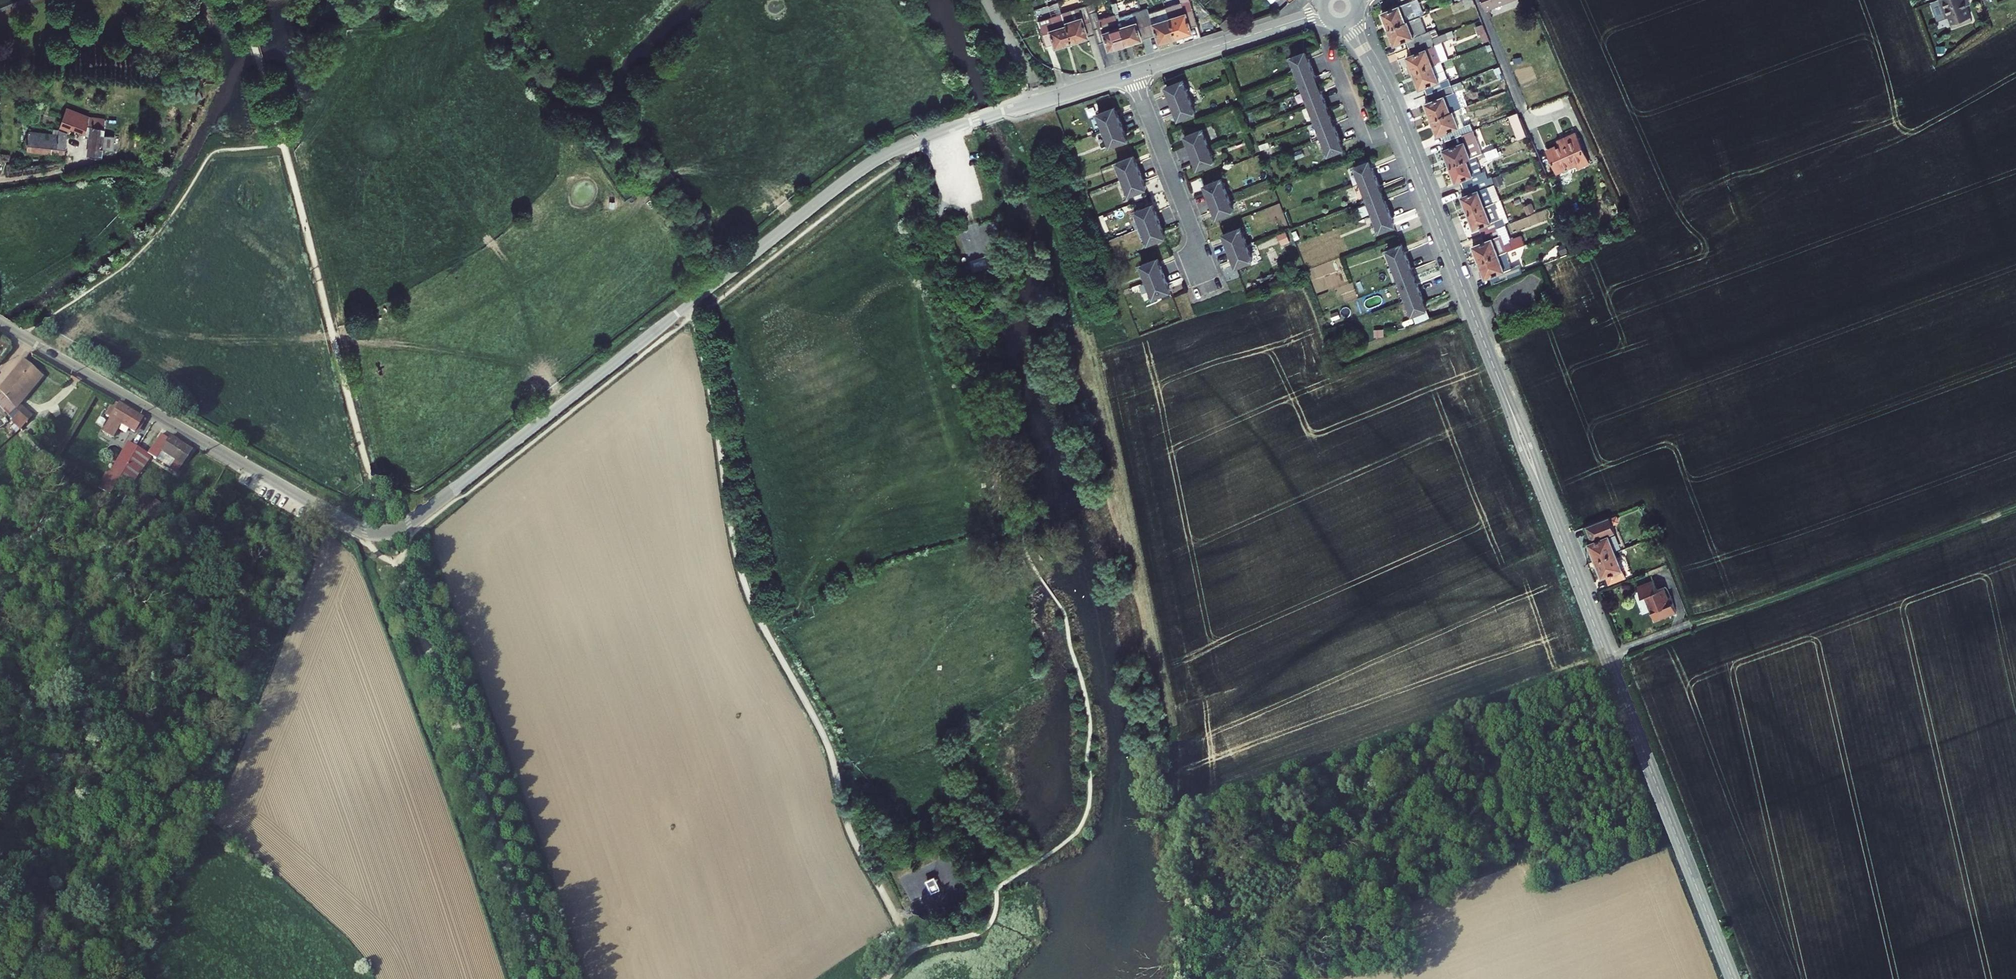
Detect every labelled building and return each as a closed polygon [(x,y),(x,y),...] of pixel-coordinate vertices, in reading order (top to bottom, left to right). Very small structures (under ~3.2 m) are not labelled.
[(1165,8),(1174,37),(1191,32),(1189,27),(1197,25),(1189,0),(1180,0),(1181,3),(1165,8)] [(1486,11),(1514,0),(1481,0),(1486,11)] [(1931,2),(1938,19),(1940,20),(1950,16),(1953,24),(1962,21),(1963,24),(1973,21),(1967,5),(1965,0),(1937,0),(1931,2)] [(1070,41),(1094,34),(1088,14),(1086,6),(1086,5),(1062,13),(1065,24),(1070,41)] [(1381,12),(1387,28),(1406,21),(1400,5),(1381,12)] [(1157,42),(1174,37),(1165,8),(1149,13),(1147,9),(1140,11),(1148,36),(1155,34),(1157,42)] [(1096,11),(1088,14),(1094,34),(1097,43),(1105,41),(1107,49),(1124,44),(1115,14),(1099,19),(1096,11)] [(1124,44),(1148,36),(1140,11),(1119,17),(1118,13),(1115,14),(1124,44)] [(1054,46),(1070,41),(1065,24),(1054,27),(1051,17),(1038,21),(1046,46),(1053,44),(1054,46)] [(1406,21),(1387,28),(1393,44),(1406,39),(1409,47),(1422,42),(1419,34),(1412,36),(1406,21)] [(1413,73),(1431,66),(1422,42),(1409,47),(1412,55),(1407,57),(1413,73)] [(1306,50),(1291,56),(1296,71),(1311,66),(1306,50)] [(1318,83),(1311,66),(1296,71),(1303,89),(1318,83)] [(1427,96),(1441,91),(1431,66),(1413,73),(1419,90),(1424,88),(1427,96)] [(1167,87),(1173,103),(1190,97),(1183,81),(1167,87)] [(1324,100),(1318,83),(1303,89),(1309,106),(1324,100)] [(1425,106),(1431,121),(1450,114),(1441,91),(1427,96),(1430,104),(1425,106)] [(1196,113),(1190,97),(1173,103),(1180,120),(1196,113)] [(1315,122),(1330,117),(1324,100),(1309,106),(1315,122)] [(1116,107),(1099,114),(1105,130),(1122,124),(1116,107)] [(62,127),(71,131),(75,132),(77,127),(92,133),(93,129),(100,132),(102,155),(114,152),(112,128),(95,121),(96,118),(87,115),(85,118),(68,112),(62,127)] [(1508,116),(1518,139),(1527,136),(1517,112),(1508,116)] [(1446,144),(1459,139),(1450,114),(1431,121),(1437,138),(1443,136),(1446,144)] [(1337,135),(1330,117),(1315,122),(1322,141),(1337,135)] [(1128,140),(1122,124),(1105,130),(1111,146),(1128,140)] [(1202,130),(1186,136),(1192,153),(1209,146),(1202,130)] [(1565,134),(1569,143),(1549,151),(1555,169),(1575,162),(1577,167),(1590,162),(1584,146),(1577,130),(1565,134)] [(53,146),(63,147),(64,139),(23,135),(21,148),(53,151),(53,146)] [(1343,151),(1337,135),(1322,141),(1328,157),(1343,151)] [(1450,170),(1468,163),(1459,139),(1446,144),(1448,150),(1443,152),(1450,170)] [(1199,169),(1215,163),(1209,146),(1192,153),(1199,169)] [(1134,156),(1118,162),(1124,179),(1141,172),(1134,156)] [(1360,186),(1379,180),(1372,162),(1354,169),(1360,186)] [(1461,184),(1465,192),(1478,187),(1468,163),(1450,170),(1456,186),(1461,184)] [(1147,189),(1141,172),(1124,179),(1130,195),(1147,189)] [(1221,179),(1205,185),(1211,202),(1228,195),(1221,179)] [(1385,196),(1379,180),(1360,186),(1367,203),(1385,196)] [(1467,216),(1486,208),(1478,187),(1465,192),(1467,198),(1461,201),(1467,216)] [(1234,212),(1228,195),(1211,202),(1218,218),(1234,212)] [(1391,212),(1385,196),(1367,203),(1373,219),(1391,212)] [(1482,238),(1505,229),(1502,222),(1507,220),(1501,203),(1486,208),(1467,216),(1473,233),(1479,230),(1482,238)] [(1137,211),(1144,230),(1161,223),(1154,205),(1137,211)] [(1398,229),(1391,212),(1373,219),(1380,236),(1398,229)] [(1527,225),(1543,222),(1542,213),(1525,216),(1527,225)] [(1149,244),(1167,237),(1161,223),(1144,230),(1149,244)] [(1224,235),(1230,251),(1247,245),(1241,229),(1224,235)] [(1505,229),(1482,238),(1485,245),(1473,250),(1480,269),(1506,259),(1515,255),(1512,247),(1505,229)] [(1512,247),(1515,255),(1528,250),(1524,242),(1512,247)] [(1253,261),(1247,245),(1230,251),(1237,267),(1253,261)] [(1405,248),(1388,255),(1394,272),(1412,265),(1405,248)] [(1141,264),(1148,281),(1164,275),(1158,258),(1141,264)] [(1493,290),(1523,279),(1521,271),(1512,275),(1506,259),(1480,269),(1485,283),(1489,281),(1493,290)] [(1394,272),(1400,288),(1418,281),(1412,265),(1394,272)] [(1154,297),(1170,291),(1164,275),(1148,281),(1154,297)] [(1400,288),(1407,307),(1425,300),(1418,281),(1400,288)] [(1425,300),(1407,307),(1413,323),(1431,316),(1425,300)] [(24,361),(0,389),(0,393),(18,412),(10,421),(21,431),(32,416),(20,405),(43,376),(24,361)] [(146,419),(119,404),(114,401),(106,416),(110,418),(103,432),(114,438),(121,425),(137,433),(146,419)] [(168,439),(162,435),(149,456),(152,457),(176,473),(192,450),(170,437),(168,439)] [(152,457),(149,456),(128,442),(110,475),(107,473),(99,487),(109,494),(120,478),(130,484),(152,457)] [(1588,544),(1593,558),(1615,550),(1607,527),(1590,533),(1593,541),(1588,544)] [(1624,575),(1615,550),(1593,558),(1592,559),(1598,574),(1604,572),(1607,582),(1624,575)] [(1654,583),(1641,588),(1645,600),(1648,599),(1657,624),(1678,616),(1676,609),(1672,611),(1668,598),(1661,600),(1654,583)] [(940,888),(935,877),(928,881),(933,891),(940,888)]
